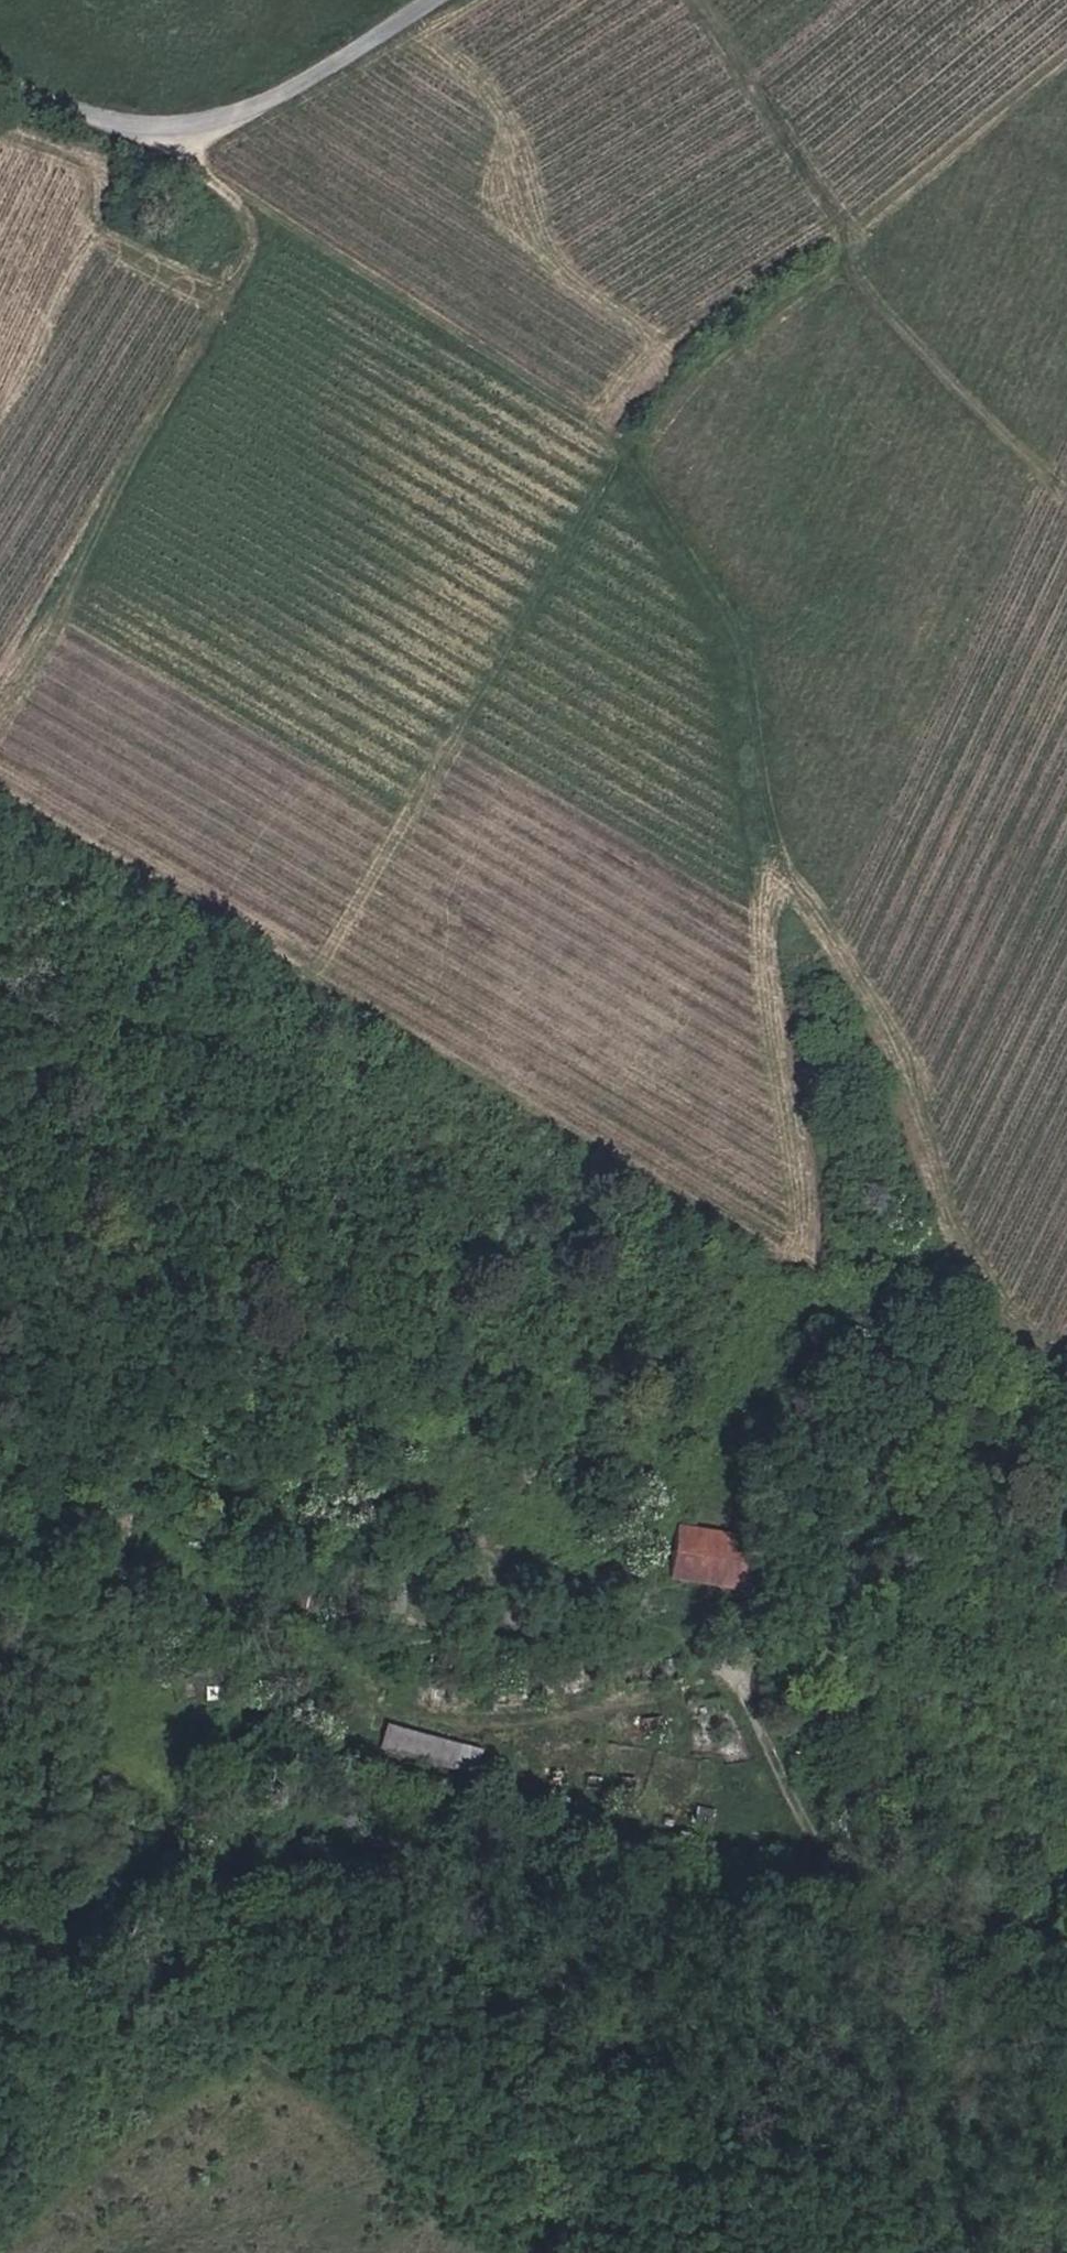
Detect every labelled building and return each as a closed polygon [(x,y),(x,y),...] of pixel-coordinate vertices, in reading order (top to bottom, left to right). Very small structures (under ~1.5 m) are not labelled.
[(686,1528),(678,1577),(744,1587),(751,1538),(686,1528)] [(475,1749),(394,1725),(387,1748),(468,1772),(475,1749)]
